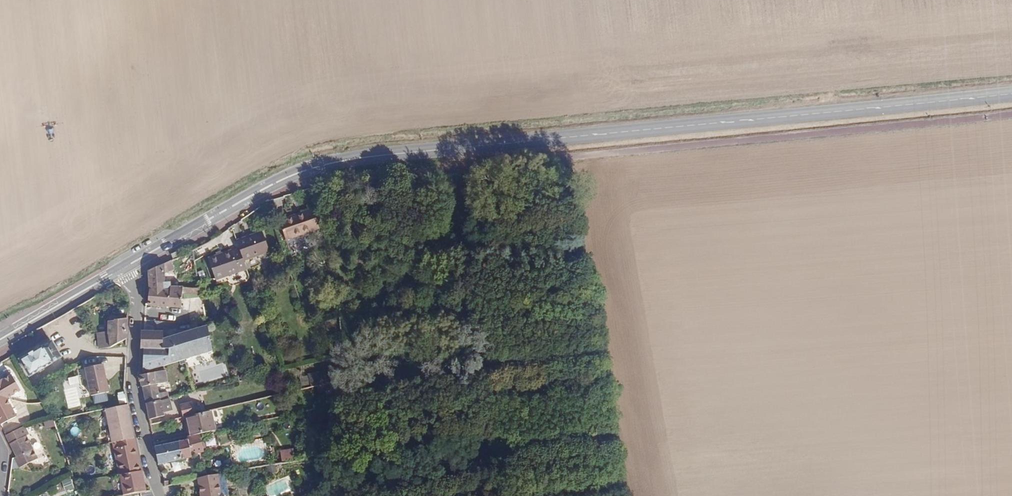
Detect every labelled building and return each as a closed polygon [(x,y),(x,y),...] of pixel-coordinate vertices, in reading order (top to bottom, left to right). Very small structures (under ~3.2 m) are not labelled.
[(316,215),(285,226),(292,246),(324,234),(316,215)] [(268,236),(241,244),(243,251),(248,265),(274,256),(268,236)] [(218,283),(251,274),(248,265),(243,251),(212,260),(218,283)] [(164,288),(163,264),(149,271),(149,288),(164,289),(164,288)] [(164,289),(149,288),(148,304),(184,306),(184,291),(201,292),(200,286),(172,284),(170,288),(164,288),(164,289)] [(127,340),(127,315),(115,317),(115,318),(106,320),(107,331),(107,334),(110,334),(111,346),(127,340)] [(146,331),(142,331),(140,350),(143,351),(144,373),(166,366),(184,361),(205,354),(214,352),(209,328),(159,338),(158,330),(146,331)] [(107,331),(96,330),(102,349),(111,346),(110,334),(107,334),(107,331)] [(58,364),(49,347),(17,365),(27,381),(58,364)] [(103,364),(86,367),(92,395),(109,392),(103,364)] [(201,377),(208,376),(206,365),(199,367),(201,377)] [(165,369),(140,376),(146,404),(162,400),(159,390),(157,384),(168,381),(165,369)] [(11,374),(2,379),(1,378),(0,379),(0,424),(16,416),(6,397),(20,390),(11,374)] [(169,387),(168,381),(157,384),(159,390),(169,387)] [(162,400),(146,404),(150,420),(165,416),(164,412),(172,411),(171,404),(175,403),(174,398),(162,400)] [(180,403),(183,416),(186,416),(196,414),(193,399),(180,403)] [(118,442),(134,440),(127,406),(105,410),(112,443),(118,442)] [(197,434),(211,431),(206,411),(196,414),(186,416),(190,435),(197,434)] [(25,426),(6,435),(14,450),(17,456),(14,458),(20,468),(38,459),(26,435),(28,434),(25,426)] [(190,435),(187,436),(187,440),(191,454),(201,452),(197,434),(190,435)] [(123,474),(141,471),(134,440),(118,442),(119,453),(114,454),(118,475),(123,474)] [(187,440),(155,447),(159,465),(191,457),(191,454),(187,440)] [(280,451),(281,462),(294,460),(293,449),(280,451)] [(141,471),(123,474),(126,494),(145,491),(141,471)] [(71,478),(63,481),(66,490),(75,487),(71,478)] [(202,483),(203,491),(223,488),(222,480),(211,481),(202,483)]
